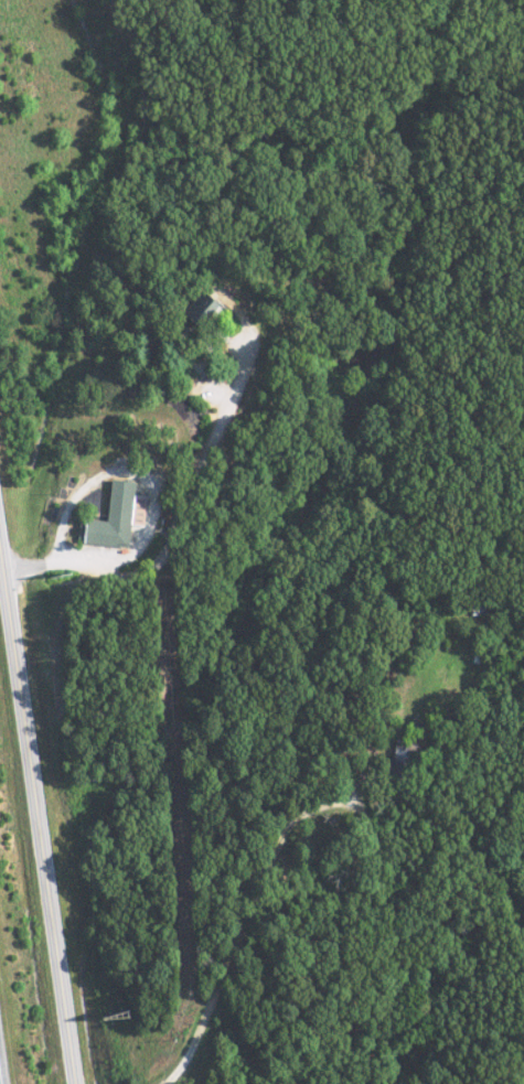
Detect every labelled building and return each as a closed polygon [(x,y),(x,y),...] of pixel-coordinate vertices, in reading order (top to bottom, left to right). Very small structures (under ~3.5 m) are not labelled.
[(191,292),(177,320),(195,329),(209,301),(191,292)] [(124,547),(128,481),(105,480),(102,520),(80,519),(78,543),(124,547)] [(126,520),(141,521),(142,496),(128,495),(126,520)]
